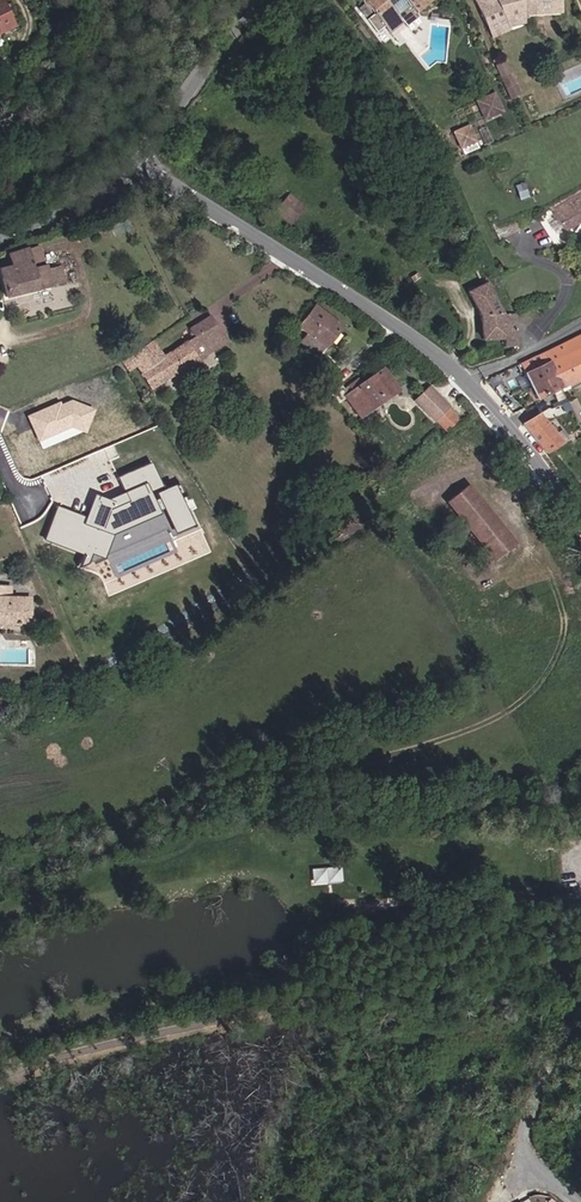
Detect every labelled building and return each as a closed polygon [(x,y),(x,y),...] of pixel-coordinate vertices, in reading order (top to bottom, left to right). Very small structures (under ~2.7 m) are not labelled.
[(2,0),(0,1),(0,33),(14,27),(2,0)] [(374,13),(366,19),(377,32),(384,26),(386,28),(399,18),(406,27),(419,16),(416,12),(430,0),(402,0),(405,4),(394,12),(386,4),(391,0),(364,0),(374,13)] [(482,23),(505,15),(525,11),(558,9),(557,0),(471,0),(482,23)] [(510,98),(520,95),(507,60),(497,64),(510,98)] [(498,110),(489,93),(475,101),(483,118),(498,110)] [(471,140),(465,125),(451,132),(457,146),(471,140)] [(281,199),(297,213),(303,205),(287,190),(281,199)] [(580,220),(580,191),(553,209),(566,230),(580,220)] [(297,213),(281,199),(273,207),(289,221),(297,213)] [(1,293),(3,300),(61,281),(56,266),(42,269),(37,254),(40,252),(38,245),(5,257),(8,267),(0,270),(0,290),(1,293)] [(462,260),(453,266),(457,271),(464,266),(462,260)] [(419,277),(416,273),(410,277),(413,281),(419,277)] [(503,347),(517,346),(516,314),(503,316),(488,281),(470,290),(481,315),(483,338),(501,338),(503,347)] [(340,328),(311,308),(299,327),(327,347),(340,328)] [(213,321),(194,333),(197,337),(162,359),(140,372),(151,390),(227,342),(213,321)] [(580,378),(580,334),(520,362),(536,398),(580,378)] [(126,374),(130,371),(131,372),(138,368),(140,372),(162,359),(151,343),(119,363),(126,374)] [(349,393),(343,398),(357,417),(395,389),(380,369),(358,386),(355,382),(346,389),(349,393)] [(444,404),(426,385),(412,399),(431,418),(432,416),(444,428),(455,418),(443,406),(444,404)] [(522,424),(545,450),(560,441),(539,414),(522,424)] [(512,547),(465,488),(444,505),(491,564),(512,547)] [(16,619),(27,619),(27,594),(9,594),(8,584),(0,584),(0,620),(16,619)] [(313,884),(344,880),(342,864),(312,867),(313,884)]
